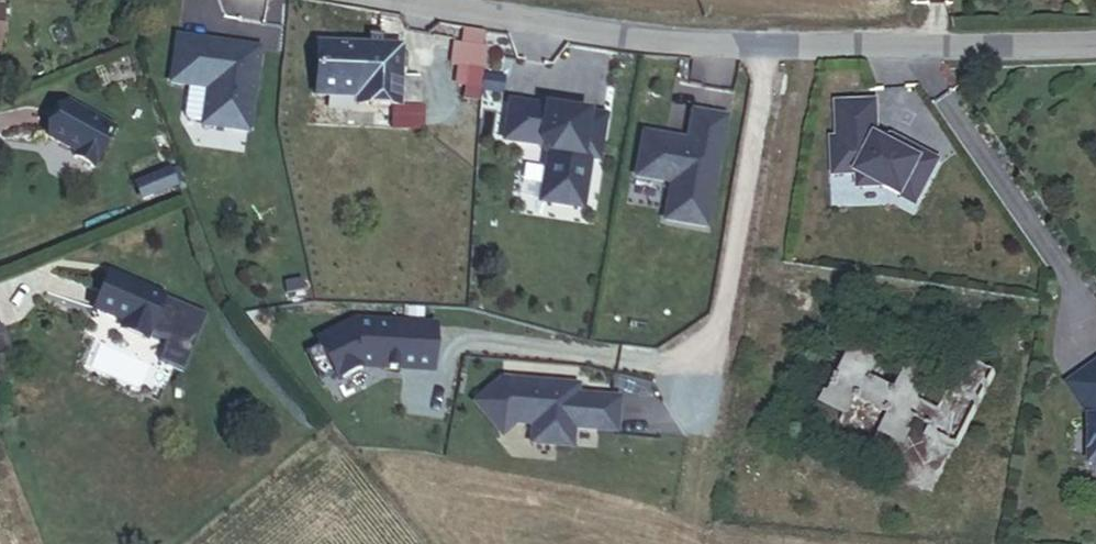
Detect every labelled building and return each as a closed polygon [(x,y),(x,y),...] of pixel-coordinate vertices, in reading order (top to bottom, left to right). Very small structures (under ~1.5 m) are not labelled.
[(368,51),(384,52),(385,38),(369,36),(368,51)] [(176,46),(171,91),(189,93),(185,124),(189,129),(203,131),(203,133),(248,138),(259,56),(176,46)] [(420,84),(402,83),(403,54),(384,52),(368,51),(316,47),(312,102),(355,105),(355,111),(398,114),(399,109),(419,110),(420,84)] [(514,101),(517,83),(466,74),(463,92),(514,101)] [(907,148),(895,142),(884,142),(883,107),(844,108),(845,143),(839,143),(840,178),(864,177),(865,191),(888,190),(922,208),(945,166),(908,146),(907,148)] [(74,164),(94,175),(116,136),(66,109),(48,141),(77,157),(74,164)] [(505,147),(538,152),(542,148),(550,157),(542,208),(584,214),(591,165),(599,166),(606,123),(510,109),(505,147)] [(647,139),(640,182),(675,188),(669,226),(710,233),(729,124),(696,118),(691,147),(690,153),(681,151),(682,145),(647,139)] [(114,281),(98,315),(130,330),(127,336),(152,346),(157,333),(178,341),(188,316),(168,307),(170,304),(114,281)] [(358,330),(321,348),(323,353),(338,383),(340,388),(372,373),(385,373),(388,376),(429,378),(431,333),(358,330)] [(436,378),(438,333),(431,333),(429,378),(436,378)] [(338,383),(323,353),(305,361),(320,391),(338,383)] [(1095,471),(1095,374),(1076,388),(1084,399),(1081,402),(1095,422),(1095,471)] [(504,387),(477,410),(505,442),(519,431),(536,432),(534,451),(575,454),(577,436),(620,439),(622,407),(580,403),(580,394),(504,387)]
